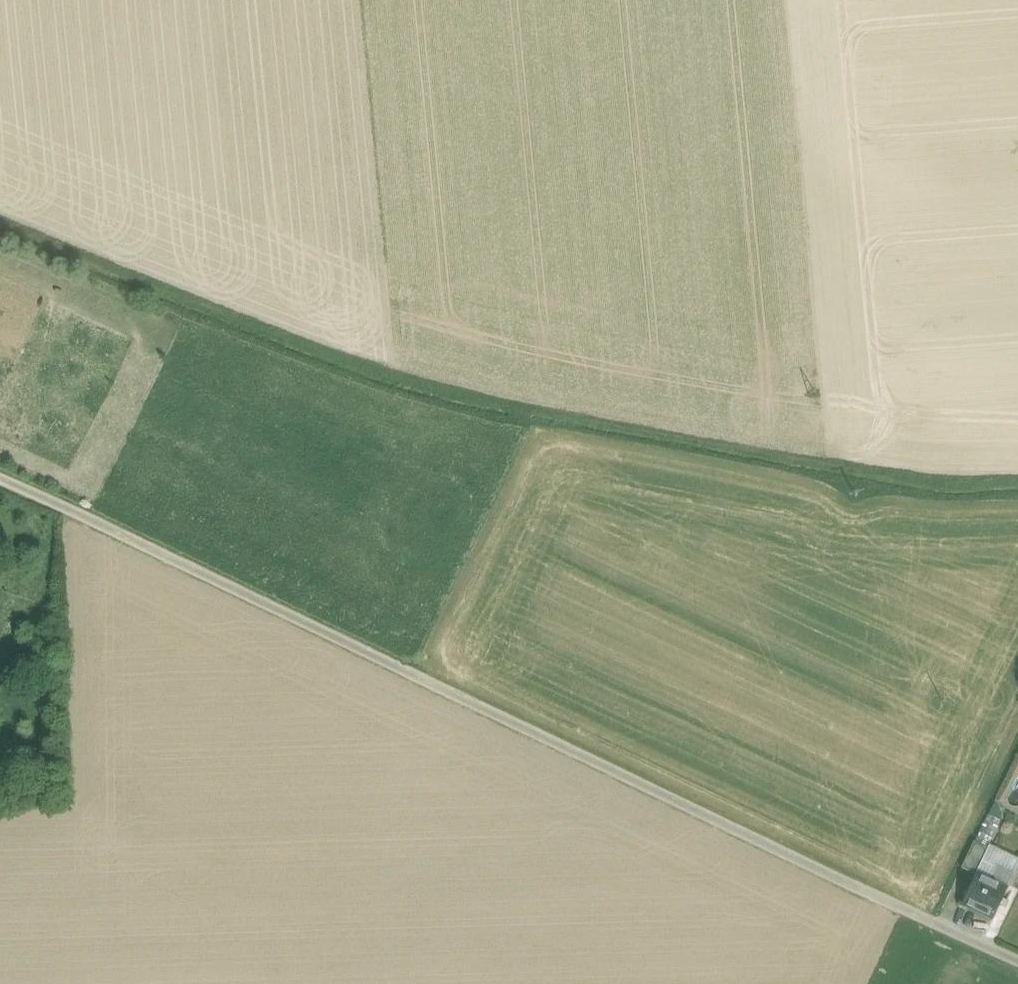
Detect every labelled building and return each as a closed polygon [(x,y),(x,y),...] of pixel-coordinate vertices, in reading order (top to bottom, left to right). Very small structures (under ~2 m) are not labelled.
[(992,804),(970,851),(983,857),(1004,809),(992,804)] [(1008,889),(977,875),(964,905),(993,920),(1008,889)]
